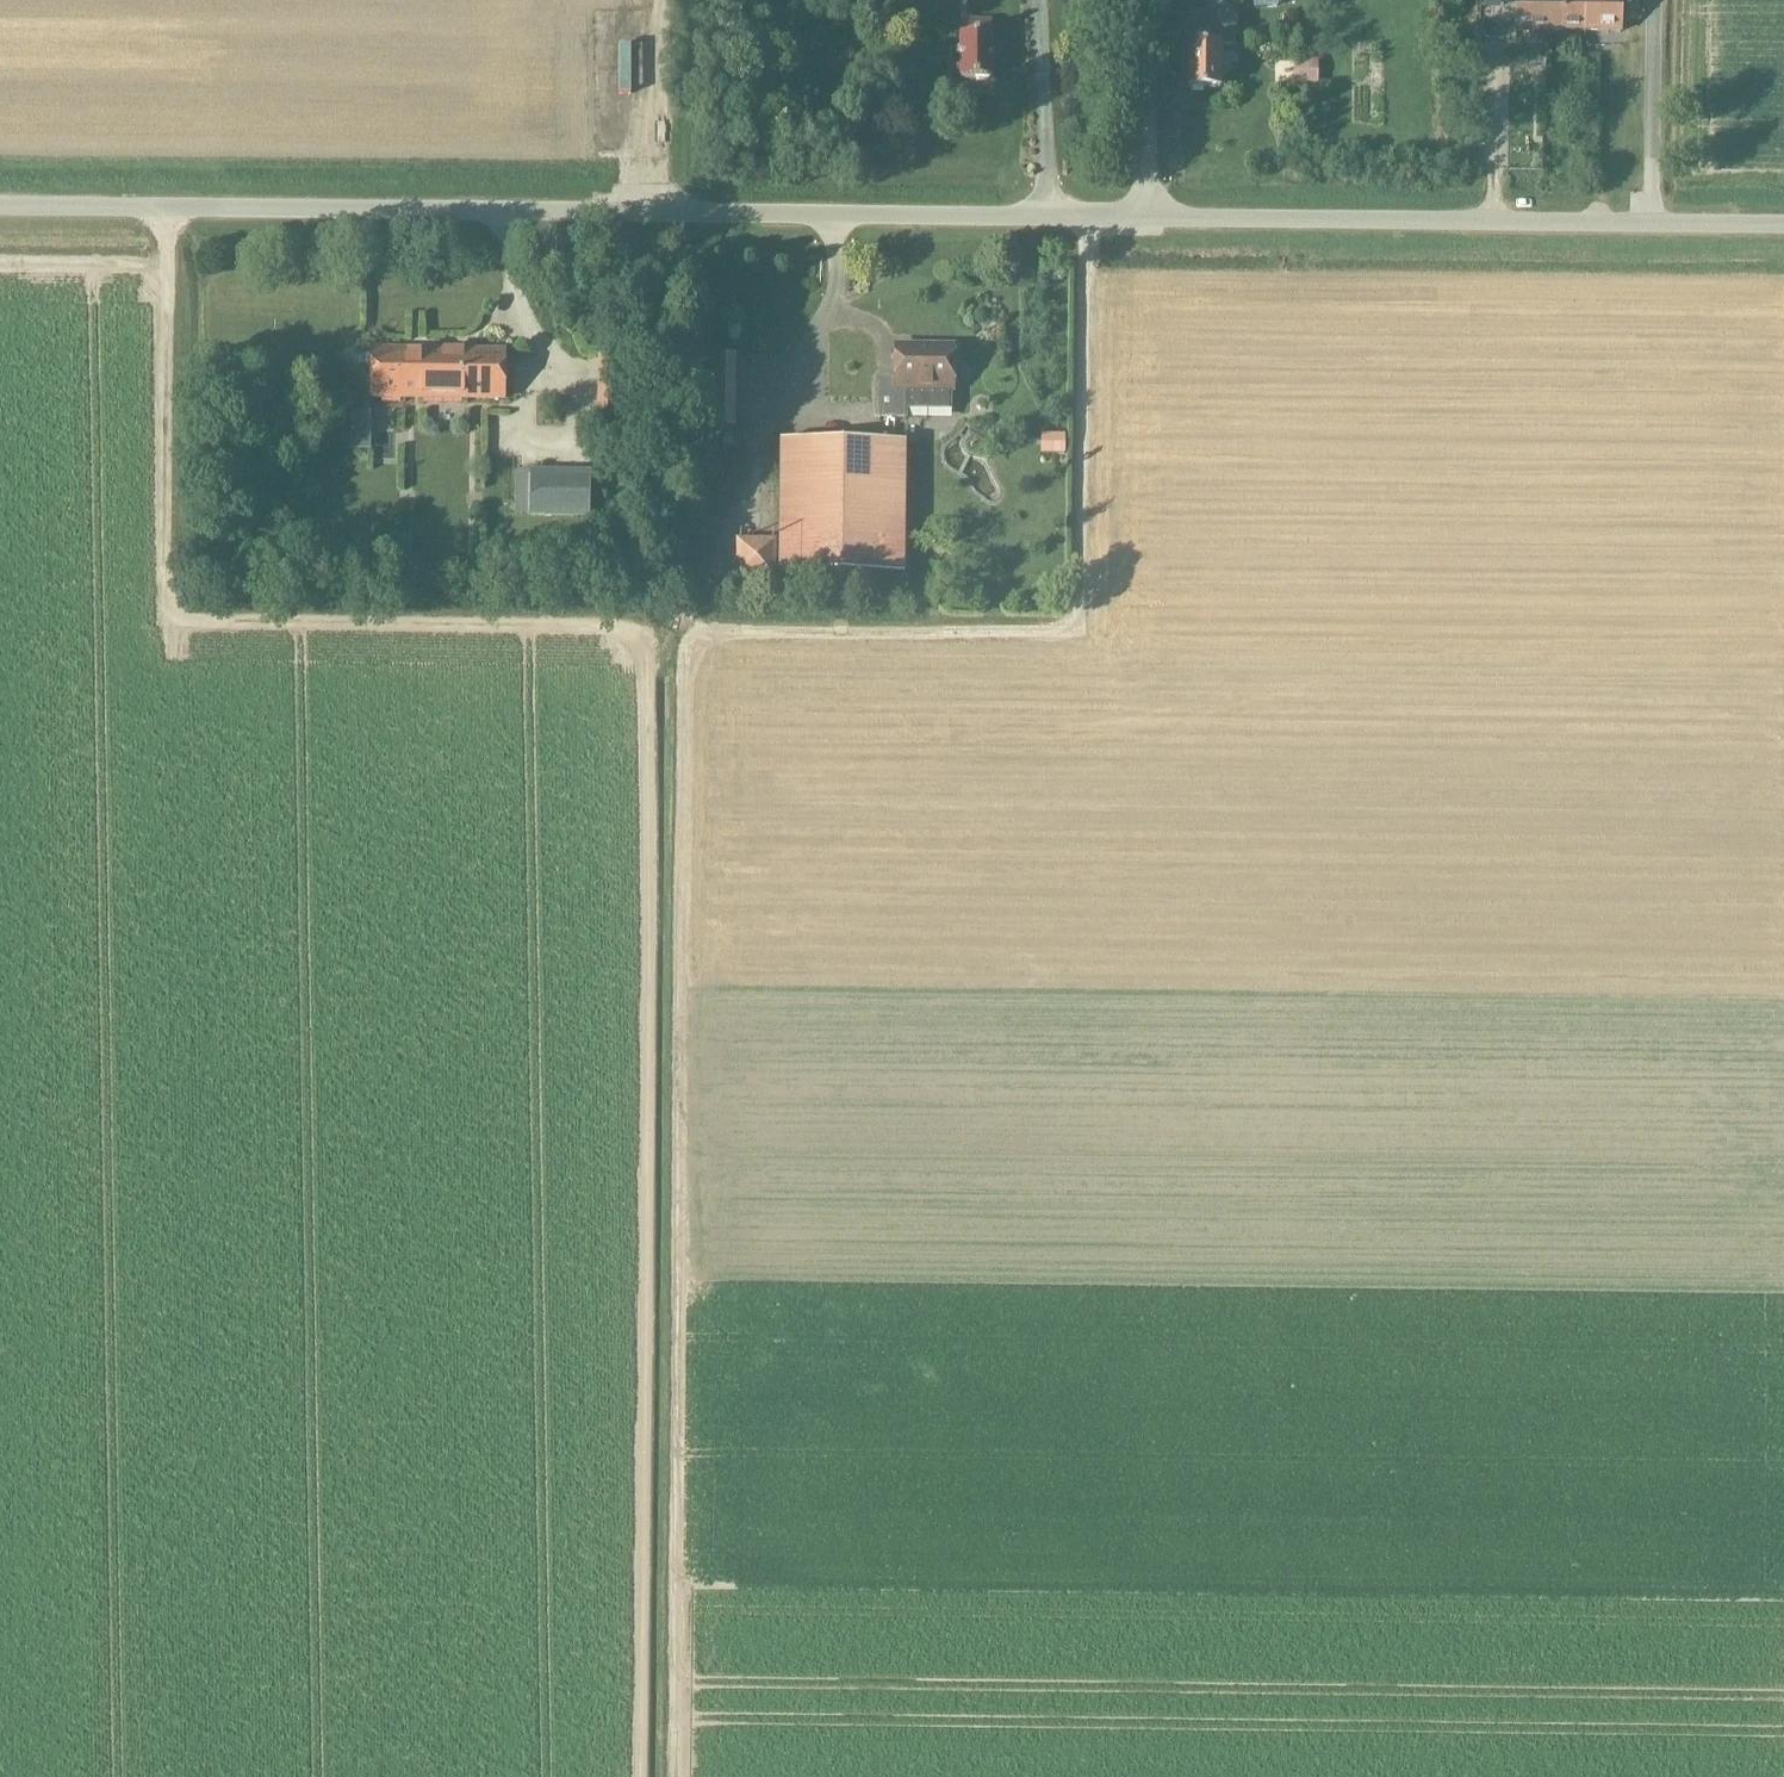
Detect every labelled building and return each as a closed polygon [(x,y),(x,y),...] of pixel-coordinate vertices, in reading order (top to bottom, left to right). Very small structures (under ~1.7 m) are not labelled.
[(1549,0),(1514,0),(1513,30),(1549,30),(1549,0)] [(1549,30),(1583,30),(1584,0),(1549,0),(1549,30)] [(1583,30),(1619,31),(1619,0),(1584,0),(1583,30)] [(1211,44),(1211,29),(1211,12),(1188,12),(1188,44),(1188,87),(1219,87),(1219,44),(1211,44)] [(992,77),(992,19),(969,19),(969,34),(961,34),(960,77),(992,77)] [(896,377),(879,377),(878,415),(907,416),(907,407),(952,407),(952,387),(954,387),(955,346),(896,346),(896,377)] [(503,398),(504,350),(371,348),(370,396),(503,398)] [(624,424),(625,352),(598,351),(597,423),(624,424)] [(706,425),(719,425),(734,426),(736,353),(719,353),(708,353),(706,425)] [(695,363),(686,362),(686,372),(694,372),(695,363)] [(781,439),(780,572),(905,574),(906,440),(781,439)] [(1039,439),(1039,459),(1064,458),(1064,439),(1039,439)] [(528,470),(527,515),(587,516),(588,472),(528,470)] [(776,579),(776,538),(735,538),(735,579),(776,579)]
